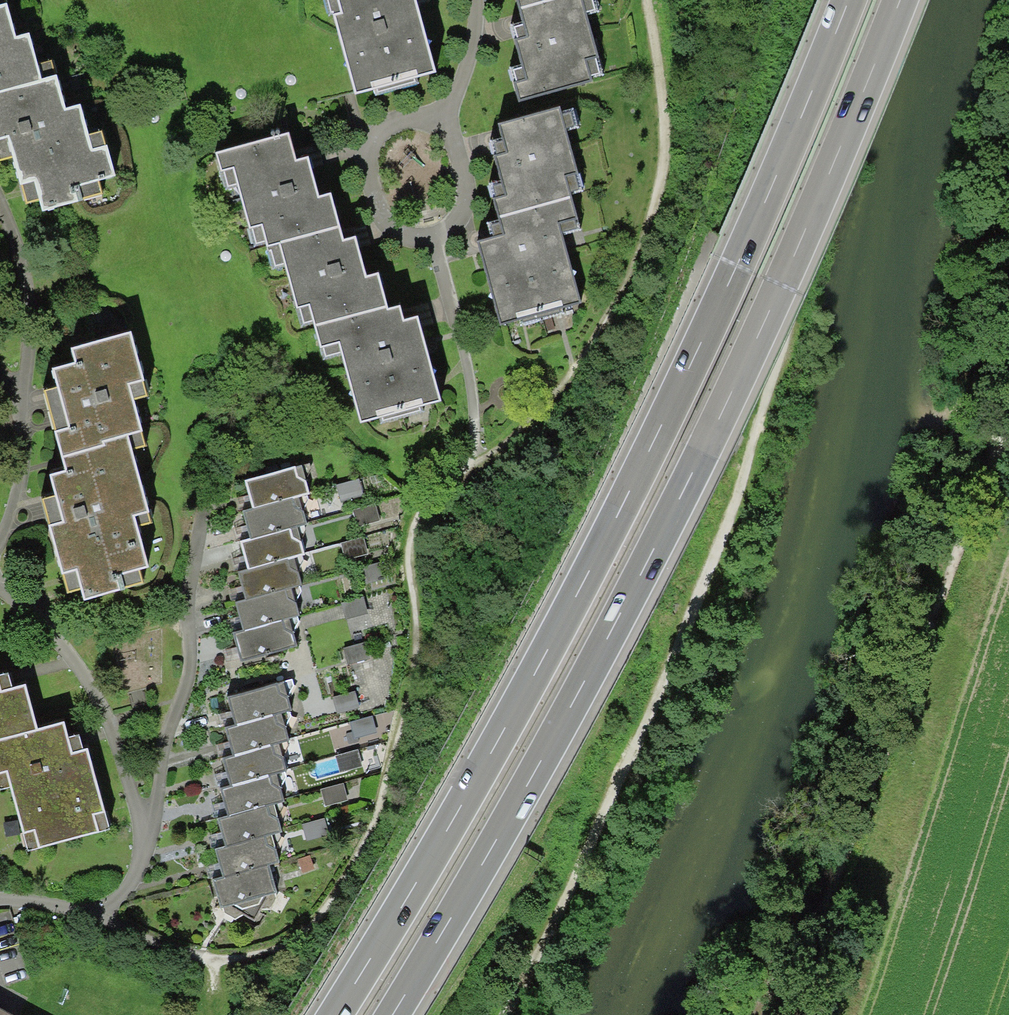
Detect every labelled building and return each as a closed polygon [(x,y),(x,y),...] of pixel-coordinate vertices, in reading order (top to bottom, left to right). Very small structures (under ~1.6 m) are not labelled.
[(9,144),(22,141),(33,186),(45,183),(52,214),(111,200),(107,184),(126,179),(120,154),(105,157),(94,112),(77,116),(69,83),(52,87),(41,42),(28,45),(19,7),(4,10),(2,0),(0,0),(0,108),(9,144)] [(347,10),(338,13),(367,104),(449,78),(424,0),(344,0),(347,10)] [(534,25),(518,30),(529,62),(514,67),(527,109),(617,81),(591,0),(526,0),(534,25)] [(568,112),(511,129),(514,141),(501,145),(513,186),(500,190),(514,237),(487,245),(510,320),(587,298),(564,221),(586,214),(581,196),(592,192),(568,112)] [(300,139),(226,159),(232,179),(245,175),(262,238),(276,235),(286,272),(298,269),(308,309),(326,304),(337,343),(350,340),(372,423),(450,402),(428,321),(414,325),(410,309),(401,312),(391,277),(376,281),(366,243),(355,246),(341,193),(331,195),(323,164),(308,168),(300,139)] [(85,575),(95,609),(158,591),(153,573),(164,569),(150,517),(162,514),(141,440),(155,435),(143,391),(158,387),(144,338),(86,355),(90,367),(71,372),(88,430),(70,435),(82,475),(63,480),(76,524),(61,528),(75,578),(85,575)] [(312,468),(251,486),(257,511),(247,514),(253,536),(244,541),(253,569),(243,573),(250,596),(239,599),(248,632),(238,633),(243,661),(299,646),(312,468)] [(35,855),(117,832),(94,753),(80,757),(71,727),(43,735),(31,692),(8,699),(0,671),(0,785),(3,796),(17,792),(35,855)] [(293,688),(234,702),(243,727),(225,733),(237,756),(225,761),(234,784),(223,791),(231,814),(220,818),(229,845),(217,849),(227,878),(213,884),(221,917),(280,906),(293,688)] [(0,1003),(0,1014),(22,1014),(0,1003)]
